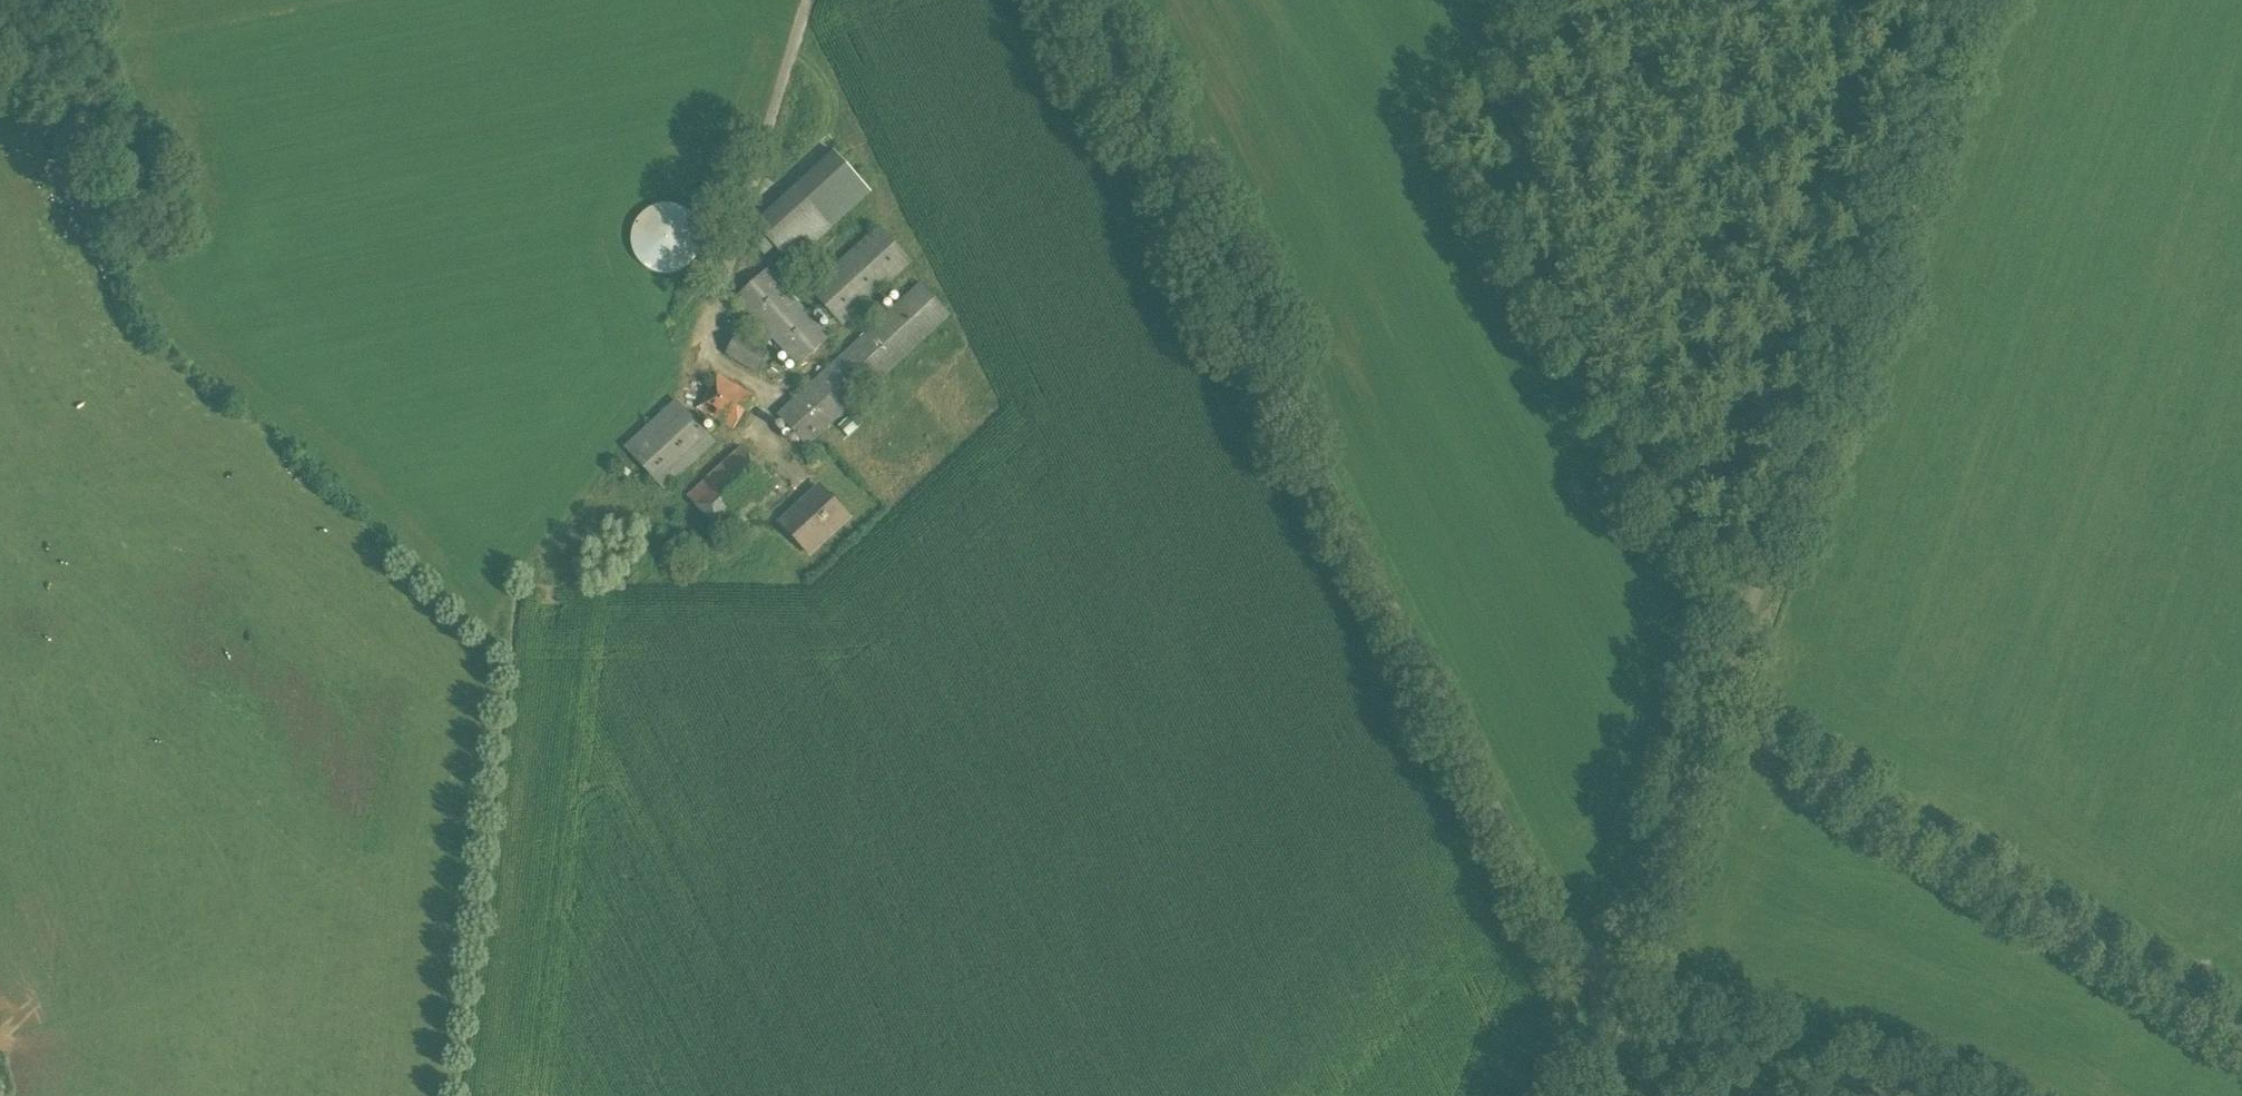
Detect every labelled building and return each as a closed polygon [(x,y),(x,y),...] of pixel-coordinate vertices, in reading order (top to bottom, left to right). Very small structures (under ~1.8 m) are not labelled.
[(791,264),(831,228),(872,193),(835,150),(795,188),(756,225),(760,229),(750,238),(765,255),(776,247),(791,264)] [(667,274),(670,274),(673,274),(676,273),(679,272),(682,271),(684,269),(687,268),(689,266),(692,264),(694,262),(696,259),(697,257),(699,254),(700,251),(701,248),(702,245),(702,242),(702,239),(702,236),(702,233),(701,230),(700,227),(699,224),(697,221),(696,219),(694,216),(692,214),(689,212),(687,210),(684,208),(682,207),(679,206),(676,205),(673,204),(670,204),(667,204),(664,204),(661,204),(658,205),(655,206),(652,207),(649,208),(647,210),(644,212),(642,214),(640,216),(638,219),(636,221),(635,224),(634,227),(633,230),(632,233),(632,236),(631,239),(632,242),(632,245),(633,248),(634,251),(635,254),(636,257),(638,259),(640,262),(642,264),(644,266),(647,268),(649,269),(652,271),(655,272),(658,273),(661,274),(664,274),(667,274)] [(843,325),(911,262),(879,227),(811,290),(843,325)] [(799,366),(830,337),(767,270),(736,299),(764,328),(752,339),(738,331),(725,356),(758,374),(770,351),(778,344),(799,366)] [(807,447),(950,315),(960,305),(932,274),(921,283),(778,415),(807,447)] [(734,429),(754,396),(717,375),(697,408),(734,429)] [(665,491),(716,443),(676,399),(624,446),(665,491)] [(735,547),(755,528),(747,519),(743,515),(776,484),(742,448),(688,498),(735,547)] [(849,517),(824,491),(802,512),(798,507),(780,523),(810,554),(849,517)]
